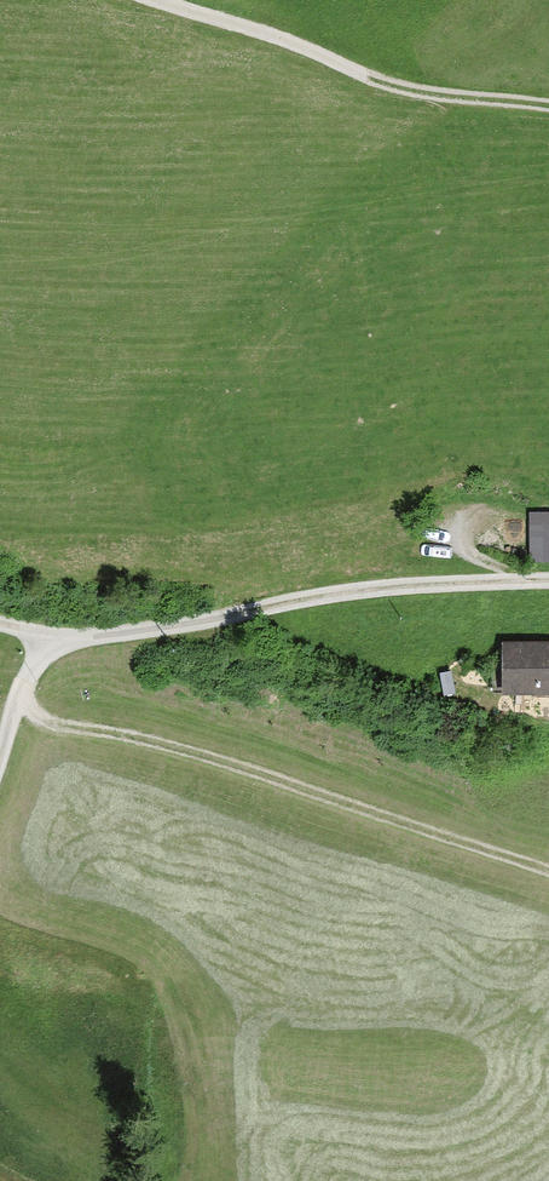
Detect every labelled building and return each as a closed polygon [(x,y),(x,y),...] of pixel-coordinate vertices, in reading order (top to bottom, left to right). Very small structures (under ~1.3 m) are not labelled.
[(529,514),(529,563),(548,563),(548,513),(529,514)] [(503,646),(502,700),(548,701),(548,647),(503,646)]
